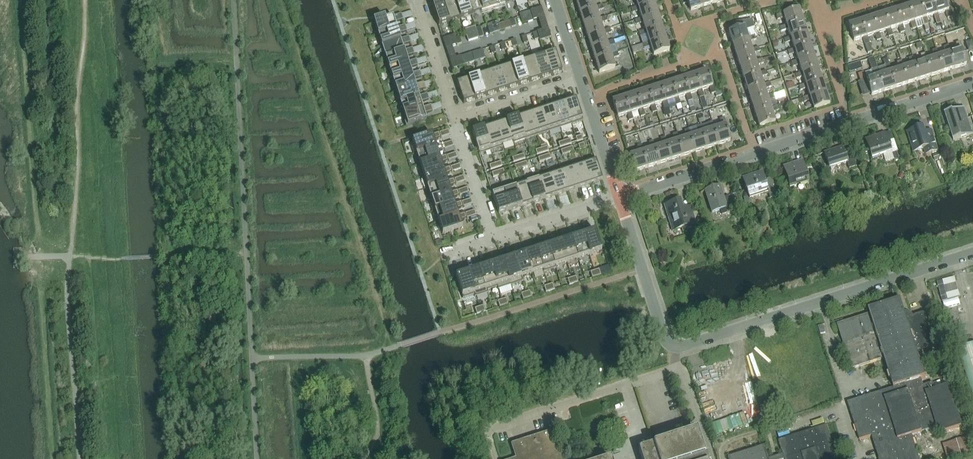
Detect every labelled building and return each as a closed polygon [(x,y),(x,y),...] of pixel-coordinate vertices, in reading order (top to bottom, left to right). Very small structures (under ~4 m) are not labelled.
[(461,19),(454,0),(449,0),(443,2),(450,23),(461,19)] [(461,19),(471,16),(466,0),(454,0),(461,19)] [(482,12),(478,0),(466,0),(471,16),(482,12)] [(482,12),(493,9),(491,0),(478,0),(482,12)] [(504,5),(503,0),(491,0),(493,9),(504,5)] [(576,2),(580,14),(596,9),(596,8),(594,1),(596,0),(584,0),(576,2)] [(638,8),(639,9),(654,4),(653,0),(629,0),(630,2),(636,0),(638,8)] [(703,7),(700,0),(687,0),(691,11),(703,7)] [(920,2),(925,18),(926,18),(933,15),(936,23),(940,21),(938,14),(937,14),(932,0),(927,0),(920,2)] [(938,14),(945,11),(947,19),(952,17),(950,10),(948,10),(945,0),(932,0),(937,14),(938,14)] [(432,6),(439,27),(450,23),(443,2),(432,6)] [(920,2),(908,6),(913,22),(914,22),(921,19),(924,26),(928,25),(926,18),(925,18),(920,2)] [(640,12),(642,20),(642,21),(658,16),(654,4),(639,9),(638,8),(632,10),(633,14),(640,12)] [(602,6),(596,8),(596,9),(580,14),(584,26),(600,21),(600,20),(597,13),(604,11),(602,6)] [(908,6),(896,10),(901,26),(902,26),(910,23),(912,30),(916,28),(914,22),(913,22),(908,6)] [(784,18),(786,26),(787,27),(803,22),(799,10),(784,15),(783,14),(776,16),(777,20),(784,18)] [(896,10),(884,14),(889,30),(890,30),(898,27),(900,34),(904,32),(902,26),(901,26),(896,10)] [(521,25),(532,22),(529,12),(518,16),(521,25)] [(373,21),(378,35),(397,29),(395,23),(403,20),(401,14),(386,20),(385,18),(373,21)] [(884,14),(872,18),(878,34),(879,33),(886,31),(888,38),(893,37),(890,30),(889,30),(884,14)] [(643,24),(646,32),(646,33),(662,28),(658,16),(642,21),(642,20),(636,22),(637,26),(643,24)] [(606,18),(600,20),(600,21),(584,26),(588,38),(604,33),(603,32),(601,25),(608,23),(606,18)] [(866,37),(867,37),(874,35),(876,42),(881,40),(879,33),(878,34),(872,18),(861,22),(866,37)] [(788,30),(790,38),(790,39),(807,34),(803,22),(787,27),(786,26),(780,28),(781,32),(788,30)] [(866,37),(861,22),(848,25),(854,41),(862,39),(867,54),(872,52),(867,37),(866,37)] [(729,33),(732,45),(748,40),(748,38),(746,31),(752,29),(751,24),(744,26),(744,28),(729,33)] [(397,29),(378,35),(381,46),(400,40),(399,34),(407,32),(405,26),(397,29)] [(468,41),(478,38),(475,27),(465,31),(468,41)] [(666,39),(662,28),(646,33),(646,32),(639,34),(641,38),(647,36),(650,43),(650,44),(666,39)] [(539,42),(550,39),(547,30),(536,33),(536,34),(538,41),(539,42)] [(610,30),(603,32),(604,33),(588,38),(591,50),(608,45),(607,44),(605,36),(611,34),(610,30)] [(791,42),(794,49),(794,51),(811,46),(807,34),(790,39),(790,38),(784,40),(785,44),(791,42)] [(755,36),(748,38),(748,40),(732,45),(736,57),(752,51),(752,50),(750,43),(756,41),(755,36)] [(409,37),(400,40),(381,46),(385,58),(404,51),(402,46),(411,43),(409,37)] [(453,37),(442,41),(445,50),(456,46),(453,37)] [(650,44),(650,43),(643,45),(644,50),(651,47),(654,56),(669,51),(666,39),(650,44)] [(614,42),(607,44),(608,45),(591,50),(595,61),(611,56),(609,48),(615,46),(614,42)] [(958,50),(950,53),(949,53),(954,69),(966,65),(961,50),(962,49),(960,42),(955,44),(958,50)] [(643,51),(642,46),(631,50),(632,54),(643,51)] [(795,54),(798,61),(798,63),(814,57),(811,46),(794,51),(794,49),(787,51),(789,56),(795,54)] [(937,57),(942,73),(954,69),(949,53),(950,53),(948,46),(944,48),(946,54),(939,56),(937,57)] [(736,57),(740,69),(756,64),(756,62),(753,54),(760,52),(758,48),(752,50),(752,51),(736,57)] [(404,51),(385,58),(389,69),(408,63),(406,57),(414,55),(412,49),(404,51)] [(934,58),(927,60),(925,61),(931,77),(942,73),(937,57),(939,56),(936,50),(932,51),(934,58)] [(555,51),(544,55),(551,76),(562,72),(555,51)] [(617,54),(611,56),(595,61),(599,74),(615,68),(612,60),(619,58),(617,54)] [(922,62),(915,64),(914,65),(919,81),(931,77),(925,61),(927,60),(925,54),(920,55),(922,62)] [(551,76),(544,55),(533,58),(540,79),(551,76)] [(799,66),(801,74),(802,75),(818,70),(814,57),(798,63),(798,61),(791,63),(792,68),(799,66)] [(533,58),(522,62),(529,83),(540,79),(533,58)] [(868,60),(872,70),(878,68),(874,58),(868,60)] [(910,66),(903,68),(902,68),(907,84),(919,81),(914,65),(915,64),(913,58),(908,59),(910,66)] [(408,63),(389,69),(393,80),(412,74),(410,69),(418,66),(416,60),(408,63)] [(762,60),(756,62),(756,64),(740,69),(744,80),(760,75),(759,74),(757,67),(764,65),(762,60)] [(851,64),(853,71),(865,68),(863,61),(851,64)] [(899,70),(891,72),(890,72),(895,88),(907,84),(902,68),(903,68),(901,61),(896,63),(899,70)] [(529,83),(522,62),(512,65),(518,86),(529,83)] [(512,65),(501,69),(507,90),(518,86),(512,65)] [(890,72),(891,72),(889,65),(885,67),(887,73),(880,76),(878,76),(883,92),(895,88),(890,72)] [(496,93),(507,90),(501,69),(490,72),(496,93)] [(878,76),(880,76),(877,69),(873,71),(875,77),(866,80),(871,96),(883,92),(878,76)] [(804,78),(806,85),(806,87),(822,81),(818,70),(802,75),(801,74),(796,75),(797,80),(804,78)] [(712,86),(707,71),(695,75),(700,91),(702,90),(709,88),(711,95),(716,93),(714,86),(712,86)] [(766,71),(759,74),(760,75),(744,80),(748,92),(764,87),(763,85),(761,78),(768,76),(766,71)] [(412,74),(393,80),(396,92),(415,86),(413,80),(422,77),(420,72),(412,74)] [(490,72),(479,76),(485,97),(496,93),(490,72)] [(700,91),(695,75),(684,79),(689,95),(690,94),(697,92),(703,109),(708,108),(702,90),(700,91)] [(479,76),(468,79),(474,100),(485,97),(479,76)] [(463,104),(474,100),(468,79),(457,83),(463,104)] [(677,98),(678,98),(685,95),(688,102),(693,101),(690,94),(689,95),(684,79),(672,82),(677,98)] [(826,93),(822,81),(806,87),(806,85),(799,87),(801,92),(807,90),(810,97),(810,98),(826,93)] [(665,102),(666,101),(673,99),(676,106),(680,105),(678,98),(677,98),(672,82),(660,86),(665,102)] [(415,86),(396,92),(400,103),(419,97),(417,91),(425,89),(423,83),(415,86)] [(748,92),(752,104),(767,98),(767,97),(765,90),(772,88),(770,83),(763,85),(764,87),(748,92)] [(660,86),(648,90),(653,106),(655,105),(662,103),(664,110),(669,109),(666,101),(665,102),(660,86)] [(648,90),(637,94),(642,110),(643,109),(650,107),(652,114),(657,112),(655,105),(653,106),(648,90)] [(811,102),(814,110),(830,105),(826,93),(810,98),(810,97),(803,99),(805,104),(811,102)] [(427,94),(419,97),(400,103),(404,115),(423,108),(421,103),(429,100),(427,94)] [(637,94),(625,98),(630,113),(631,113),(639,111),(641,118),(645,116),(643,109),(642,110),(637,94)] [(771,110),(771,109),(769,102),(776,100),(774,95),(767,97),(767,98),(752,104),(755,115),(771,110)] [(633,120),(631,113),(630,113),(625,98),(612,102),(618,118),(627,115),(629,122),(633,120)] [(579,109),(576,99),(564,103),(571,125),(582,121),(583,121),(581,115),(579,109)] [(564,103),(553,107),(560,129),(571,125),(564,103)] [(406,127),(408,127),(427,121),(424,114),(433,112),(431,106),(423,108),(404,115),(406,122),(404,122),(406,127)] [(553,107),(541,110),(548,132),(560,129),(553,107)] [(778,107),(771,109),(771,110),(755,115),(759,127),(775,122),(772,113),(779,111),(778,107)] [(945,114),(945,115),(954,140),(953,140),(953,141),(972,135),(972,134),(965,108),(945,114)] [(541,110),(530,114),(537,136),(548,132),(541,110)] [(518,118),(525,140),(537,136),(530,114),(518,118)] [(518,118),(507,121),(513,141),(514,141),(515,143),(525,140),(518,118)] [(722,126),(714,129),(713,129),(718,145),(730,141),(725,126),(726,126),(724,118),(720,120),(722,126)] [(495,125),(502,147),(503,147),(502,145),(513,141),(507,121),(495,125)] [(701,133),(706,149),(718,145),(713,129),(714,129),(712,122),(708,124),(710,130),(703,132),(701,133)] [(495,125),(484,129),(490,149),(491,151),(502,147),(495,125)] [(689,137),(695,153),(706,149),(701,133),(703,132),(701,126),(696,128),(698,134),(691,136),(689,137)] [(908,132),(908,133),(910,132),(913,140),(910,141),(914,153),(930,147),(932,153),(938,151),(934,139),(928,141),(924,127),(908,132)] [(472,133),(479,155),(491,151),(490,149),(484,129),(472,133)] [(686,138),(679,140),(677,140),(683,157),(695,153),(689,137),(691,136),(689,130),(684,131),(686,138)] [(416,153),(436,146),(434,141),(441,139),(439,133),(412,142),(416,153)] [(885,133),(879,135),(880,139),(867,144),(866,140),(865,140),(866,140),(867,144),(866,144),(871,159),(891,152),(885,133)] [(674,142),(667,144),(666,144),(671,161),(683,157),(677,140),(679,140),(677,134),(672,135),(674,142)] [(662,145),(655,148),(654,148),(659,164),(671,161),(666,144),(667,144),(665,137),(660,139),(662,145)] [(651,149),(643,152),(642,152),(647,168),(659,164),(654,148),(655,148),(653,141),(649,143),(651,149)] [(416,153),(420,164),(439,158),(438,152),(445,150),(443,144),(436,146),(416,153)] [(635,172),(647,168),(642,152),(643,152),(641,145),(637,147),(639,153),(630,156),(635,172)] [(843,147),(824,153),(829,168),(847,163),(849,169),(856,167),(851,149),(844,151),(843,147)] [(420,164),(423,176),(443,169),(441,164),(448,162),(446,156),(439,158),(420,164)] [(943,170),(948,169),(945,158),(940,160),(943,170)] [(584,162),(591,184),(602,181),(595,159),(584,162)] [(796,165),(783,169),(784,169),(790,187),(809,181),(802,160),(796,162),(796,165)] [(579,188),(591,184),(584,162),(572,166),(579,188)] [(568,192),(579,188),(572,166),(561,170),(568,192)] [(423,176),(427,188),(447,181),(445,175),(452,173),(450,167),(443,169),(423,176)] [(556,196),(568,192),(561,170),(560,170),(560,172),(550,176),(556,196)] [(762,173),(743,179),(749,200),(750,200),(749,197),(767,191),(770,199),(776,197),(770,178),(765,180),(762,173)] [(911,187),(920,181),(916,174),(907,180),(911,187)] [(556,196),(550,176),(538,180),(545,199),(556,196)] [(431,199),(451,193),(449,187),(456,185),(454,179),(447,181),(427,188),(431,199)] [(533,203),(545,199),(538,180),(527,183),(533,203)] [(522,207),(533,203),(527,183),(516,187),(515,185),(522,207)] [(510,211),(522,207),(515,185),(503,189),(510,211)] [(720,187),(700,193),(700,194),(705,192),(712,213),(720,210),(722,215),(734,212),(729,196),(723,198),(720,187)] [(499,214),(510,211),(503,189),(491,192),(499,214)] [(451,193),(431,199),(435,211),(454,204),(453,199),(460,196),(458,190),(451,193)] [(680,201),(664,206),(669,219),(671,218),(675,230),(672,231),(673,231),(682,228),(683,232),(697,227),(692,211),(685,214),(680,201)] [(438,222),(458,216),(456,210),(463,208),(461,202),(454,204),(435,211),(438,222)] [(692,212),(696,226),(701,224),(697,211),(692,212)] [(465,213),(458,216),(438,222),(443,235),(462,228),(460,222),(467,219),(465,213)] [(595,231),(584,235),(590,255),(602,251),(595,231)] [(578,259),(590,255),(584,235),(572,239),(578,259)] [(560,243),(567,263),(578,259),(572,239),(560,243)] [(567,263),(560,243),(549,247),(556,269),(556,268),(556,266),(557,266),(567,263)] [(544,272),(556,269),(549,247),(537,250),(544,272)] [(544,272),(537,250),(526,254),(532,274),(543,270),(543,273),(544,272)] [(532,274),(526,254),(514,258),(522,282),(523,282),(521,277),(532,274)] [(519,283),(522,282),(514,258),(502,262),(510,286),(519,283)] [(510,286),(502,262),(491,265),(499,290),(510,286)] [(499,290),(491,265),(479,269),(487,293),(488,293),(487,291),(497,288),(498,290),(499,290)] [(475,297),(487,293),(479,269),(467,273),(475,297)] [(475,297),(467,273),(456,277),(456,278),(463,299),(474,295),(475,297)] [(943,281),(937,283),(942,302),(948,300),(955,299),(960,297),(955,280),(955,278),(943,281)] [(869,311),(871,315),(838,325),(852,370),(885,359),(894,388),(848,403),(860,440),(872,437),(879,458),(920,458),(913,436),(937,428),(939,435),(964,428),(950,386),(936,391),(933,383),(924,386),(922,379),(926,378),(918,353),(936,347),(925,313),(907,319),(901,301),(869,311)] [(958,349),(972,394),(972,345),(958,349)] [(827,426),(779,441),(783,455),(772,458),(838,458),(827,426)] [(554,431),(511,445),(516,458),(515,458),(563,458),(554,431)] [(708,456),(705,457),(697,432),(639,451),(642,458),(709,458),(708,456)] [(951,458),(972,451),(972,439),(972,435),(945,443),(951,458)] [(765,446),(729,458),(770,458),(765,446)]
